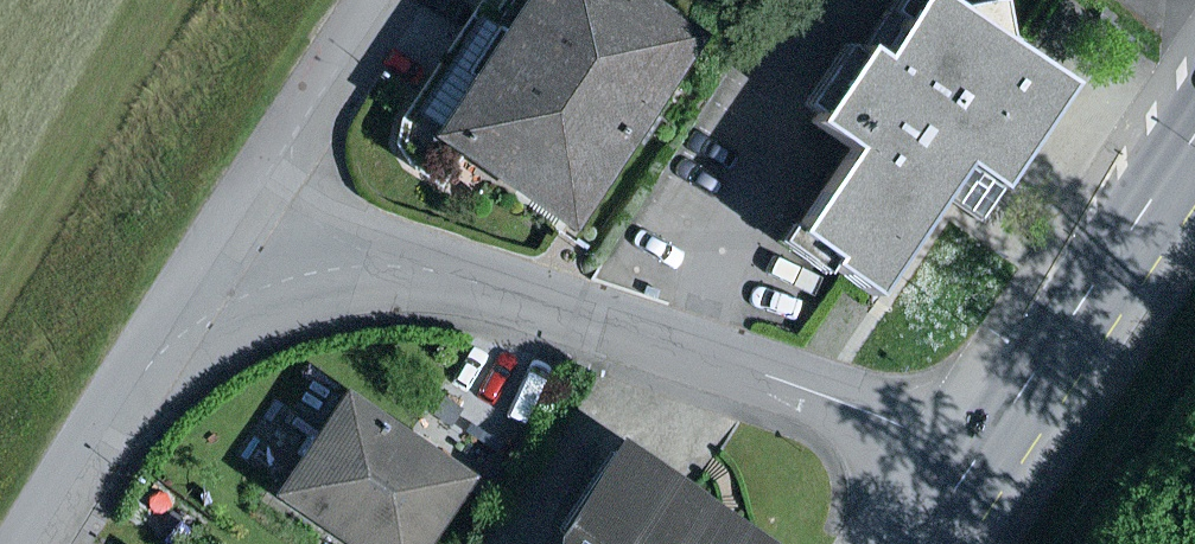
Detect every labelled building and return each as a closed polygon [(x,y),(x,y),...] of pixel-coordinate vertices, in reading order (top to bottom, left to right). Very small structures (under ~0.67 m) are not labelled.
[(492,10),(478,0),(397,121),(393,146),(409,165),(438,185),(456,158),(566,231),(697,34),(649,2),(650,0),(498,0),(492,10)] [(975,0),(912,0),(877,52),(863,43),(825,99),(839,109),(831,119),(869,145),(816,225),(809,220),(796,240),(846,273),(852,264),(897,294),(965,193),(1003,218),(1095,80),(1028,35),(1021,0),(992,0),(978,3),(975,0)] [(473,477),(341,389),(266,500),(332,543),(428,543),(473,477)] [(609,437),(542,537),(541,543),(768,543),(609,437)]
